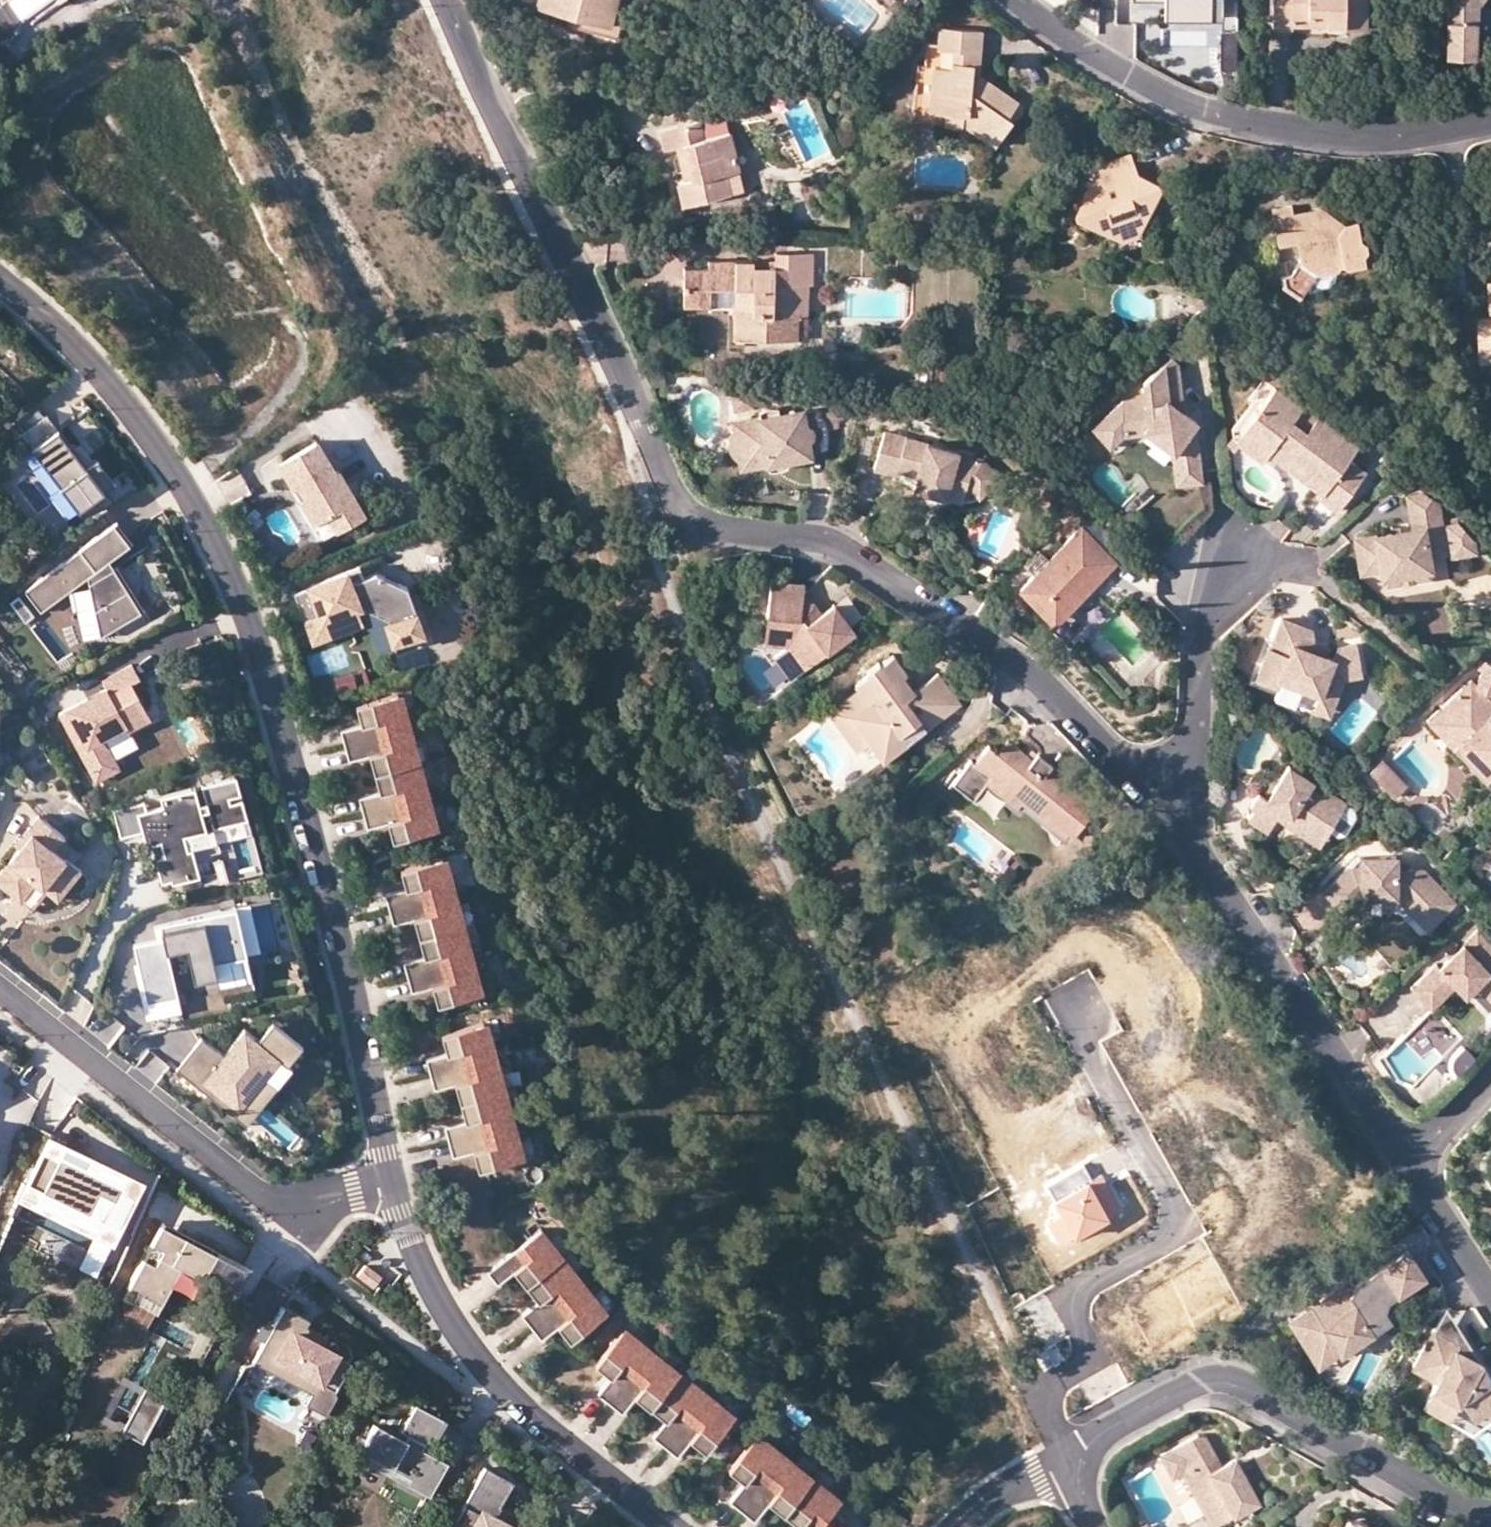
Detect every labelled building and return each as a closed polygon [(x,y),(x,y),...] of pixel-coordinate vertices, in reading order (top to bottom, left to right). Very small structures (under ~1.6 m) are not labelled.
[(575,14),(577,8),(611,19),(617,0),(540,0),(539,3),(575,14)] [(1224,0),(1134,0),(1133,2),(1167,2),(1173,2),(1173,12),(1212,12),(1212,19),(1224,19),(1224,0)] [(1274,28),(1294,29),(1294,17),(1346,19),(1346,28),(1366,29),(1367,0),(1274,0),(1274,28)] [(1447,23),(1452,23),(1450,58),(1474,59),(1475,24),(1480,24),(1481,7),(1471,7),(1471,0),(1448,0),(1447,23)] [(1167,19),(1212,19),(1212,12),(1173,12),(1173,2),(1167,2),(1167,19)] [(610,24),(611,19),(577,8),(575,14),(610,24)] [(623,28),(610,24),(575,14),(571,26),(619,40),(623,28)] [(1019,102),(989,82),(970,82),(972,64),(978,64),(982,30),(942,27),(940,44),(928,43),(926,65),(920,64),(915,120),(944,123),(945,113),(967,114),(966,125),(995,146),(1013,122),(1008,117),(1019,102)] [(1218,70),(1238,70),(1239,32),(1219,32),(1218,70)] [(978,73),(978,64),(972,64),(970,82),(989,82),(978,73)] [(666,150),(678,147),(686,146),(695,179),(685,180),(679,182),(685,205),(730,195),(725,174),(738,171),(730,134),(704,138),(700,121),(661,131),(666,150)] [(678,147),(685,180),(695,179),(686,146),(678,147)] [(1139,174),(1133,154),(1125,156),(1128,170),(1139,174)] [(1125,156),(1101,162),(1080,206),(1092,213),(1090,222),(1118,237),(1138,231),(1153,201),(1147,197),(1154,183),(1139,174),(1128,170),(1125,156)] [(1160,186),(1154,183),(1147,197),(1153,201),(1160,186)] [(1092,213),(1080,206),(1076,215),(1090,222),(1092,213)] [(1293,206),(1273,210),(1279,244),(1298,242),(1302,262),(1290,276),(1285,276),(1286,284),(1303,295),(1319,272),(1339,268),(1343,264),(1345,267),(1365,263),(1364,254),(1367,249),(1367,243),(1361,238),(1359,222),(1345,224),(1340,221),(1335,222),(1331,232),(1310,234),(1307,223),(1295,225),(1294,214),(1293,206)] [(1324,210),(1294,214),(1295,225),(1307,223),(1310,234),(1331,232),(1335,222),(1340,221),(1324,210)] [(775,263),(775,270),(787,270),(787,285),(808,286),(815,287),(816,256),(775,254),(775,263)] [(736,289),(735,304),(746,305),(745,338),(796,340),(798,317),(807,316),(808,286),(787,285),(787,270),(775,270),(754,268),(754,263),(709,262),(708,269),(686,268),(685,302),(710,304),(711,287),(736,289)] [(711,287),(710,304),(735,304),(736,289),(711,287)] [(733,337),(745,338),(746,305),(735,304),(733,337)] [(806,340),(807,316),(798,317),(796,340),(806,340)] [(1480,318),(1481,361),(1490,361),(1490,317),(1480,318)] [(1123,402),(1093,428),(1109,447),(1129,431),(1129,425),(1144,422),(1145,432),(1173,453),(1176,485),(1202,483),(1197,436),(1192,432),(1197,423),(1184,413),(1179,366),(1172,359),(1143,384),(1145,399),(1123,402)] [(1329,481),(1322,490),(1323,491),(1320,495),(1338,508),(1367,471),(1349,457),(1359,444),(1319,414),(1306,430),(1292,419),(1303,406),(1276,386),(1243,430),(1270,450),(1276,441),(1329,481)] [(752,390),(732,393),(735,412),(755,409),(752,390)] [(761,420),(736,424),(743,468),(805,458),(805,453),(827,449),(826,445),(829,440),(831,436),(831,432),(829,427),(826,422),(824,420),(821,419),(820,412),(797,415),(797,414),(781,416),(781,412),(760,415),(761,420)] [(59,429),(62,433),(92,471),(99,464),(67,423),(59,429)] [(1264,458),(1270,450),(1243,430),(1237,438),(1264,458)] [(92,471),(62,433),(51,442),(37,453),(84,512),(119,485),(102,463),(99,464),(92,471)] [(986,462),(888,433),(877,469),(898,476),(900,471),(921,477),(920,482),(941,487),(943,479),(970,488),(982,500),(1004,480),(986,462)] [(316,439),(279,461),(294,485),(298,483),(305,494),(300,496),(315,521),(329,513),(333,520),(338,528),(363,514),(337,469),(334,471),(316,439)] [(1270,450),(1322,490),(1329,481),(1276,441),(1270,450)] [(941,487),(920,482),(917,489),(966,504),(970,488),(943,479),(941,487)] [(305,494),(298,483),(294,485),(300,496),(305,494)] [(1381,559),(1382,566),(1383,573),(1430,566),(1428,551),(1445,548),(1442,526),(1438,502),(1423,492),(1409,494),(1414,526),(1357,535),(1361,562),(1381,559)] [(111,523),(127,542),(130,540),(121,528),(114,520),(111,523)] [(84,575),(97,636),(138,608),(110,565),(105,568),(102,563),(106,560),(127,542),(111,523),(24,594),(37,611),(84,575)] [(1460,524),(1442,526),(1445,548),(1447,555),(1477,550),(1475,539),(1460,524)] [(1020,589),(1049,619),(1075,594),(1081,601),(1118,564),(1083,528),(1020,589)] [(1362,569),(1382,566),(1381,559),(1361,562),(1362,569)] [(110,565),(106,560),(102,563),(105,568),(110,565)] [(113,563),(110,565),(138,608),(141,606),(113,563)] [(995,570),(986,564),(981,571),(991,577),(995,570)] [(1432,576),(1430,566),(1383,573),(1385,584),(1432,576)] [(365,577),(361,567),(350,571),(333,578),(346,584),(365,577)] [(346,584),(333,578),(295,593),(306,621),(320,615),(324,624),(364,608),(391,619),(392,622),(388,623),(396,644),(427,632),(409,586),(377,572),(365,577),(346,584)] [(801,603),(802,600),(804,583),(772,578),(763,641),(789,677),(854,631),(834,603),(821,612),(817,615),(809,605),(801,603)] [(1055,626),(1081,601),(1075,594),(1049,619),(1055,626)] [(31,616),(17,599),(8,606),(22,623),(31,616)] [(814,602),(802,600),(801,603),(809,605),(817,615),(821,612),(814,602)] [(1324,685),(1340,691),(1344,679),(1364,676),(1358,645),(1339,648),(1334,659),(1327,656),(1311,650),(1315,642),(1313,630),(1283,619),(1272,647),(1270,647),(1257,678),(1278,686),(1281,679),(1320,695),(1324,685)] [(1331,648),(1315,642),(1311,650),(1327,656),(1331,648)] [(882,761),(906,743),(900,735),(919,721),(924,729),(959,705),(937,674),(912,693),(900,677),(905,673),(891,655),(878,664),(877,662),(865,671),(866,673),(853,682),(858,688),(839,702),(867,741),(882,761)] [(140,676),(132,662),(116,671),(102,679),(107,686),(110,692),(96,699),(87,697),(59,713),(92,772),(116,759),(101,733),(145,709),(130,681),(140,676)] [(1486,662),(1477,685),(1473,680),(1443,706),(1469,734),(1458,744),(1490,779),(1490,664),(1486,662)] [(330,675),(335,690),(355,685),(351,669),(330,675)] [(1329,716),(1340,691),(1324,685),(1320,695),(1314,710),(1329,716)] [(107,686),(87,697),(96,699),(110,692),(107,686)] [(403,712),(398,694),(360,704),(365,723),(340,729),(349,759),(374,753),(379,771),(416,761),(411,743),(415,742),(406,711),(403,712)] [(839,702),(827,711),(855,750),(867,741),(839,702)] [(1469,734),(1443,706),(1433,716),(1458,744),(1469,734)] [(906,743),(924,729),(919,721),(900,735),(906,743)] [(1005,740),(996,752),(987,744),(973,762),(989,775),(999,763),(1010,773),(996,790),(1016,806),(1020,801),(1063,835),(1079,815),(1062,801),(1072,790),(1061,781),(1065,776),(1036,752),(1030,759),(1005,740)] [(116,759),(92,772),(95,779),(120,766),(116,759)] [(1381,759),(1369,770),(1376,777),(1387,766),(1381,759)] [(989,775),(973,762),(971,760),(953,783),(972,797),(984,781),(989,775)] [(422,780),(416,761),(379,771),(384,790),(359,796),(368,827),(393,820),(398,839),(435,829),(430,810),(434,809),(425,779),(422,780)] [(1268,828),(1277,814),(1281,809),(1288,814),(1285,819),(1303,831),(1307,825),(1324,836),(1342,809),(1324,797),(1308,786),(1313,778),(1289,762),(1268,795),(1259,790),(1251,802),(1255,805),(1248,815),(1268,828)] [(984,781),(996,790),(1010,773),(999,763),(989,775),(984,781)] [(1405,785),(1387,766),(1376,777),(1393,796),(1405,785)] [(146,809),(136,811),(141,828),(145,845),(150,844),(160,841),(163,855),(154,857),(160,882),(170,879),(171,882),(199,874),(191,847),(187,849),(184,835),(247,818),(242,797),(229,801),(228,796),(240,792),(235,775),(200,784),(204,801),(197,803),(193,786),(159,796),(161,804),(146,809)] [(1329,789),(1324,797),(1342,809),(1347,800),(1329,789)] [(1092,806),(1072,790),(1062,801),(1079,815),(1063,835),(1066,838),(1092,806)] [(117,835),(141,828),(136,811),(146,809),(144,800),(110,809),(117,835)] [(1277,814),(1285,819),(1288,814),(1281,809),(1277,814)] [(19,901),(34,882),(45,890),(56,899),(80,869),(53,849),(64,836),(37,815),(26,829),(31,832),(17,849),(0,871),(0,886),(19,901)] [(1320,842),(1324,836),(1307,825),(1303,831),(1320,842)] [(31,832),(26,829),(13,845),(17,849),(31,832)] [(163,855),(160,841),(150,844),(154,857),(163,855)] [(448,875),(443,856),(405,866),(410,885),(386,892),(394,922),(419,915),(424,934),(462,923),(457,905),(460,904),(452,873),(448,875)] [(1361,858),(1327,890),(1349,912),(1365,896),(1398,897),(1429,929),(1456,904),(1426,872),(1398,871),(1399,858),(1361,858)] [(45,890),(34,882),(19,901),(30,909),(45,890)] [(250,903),(236,907),(247,954),(261,950),(251,904),(250,903)] [(236,907),(160,924),(163,937),(133,944),(138,962),(147,1003),(177,996),(167,951),(187,946),(194,979),(217,974),(214,961),(247,954),(236,907)] [(467,942),(462,923),(424,934),(430,952),(405,959),(413,989),(438,982),(443,1001),(480,991),(475,973),(479,972),(471,941),(467,942)] [(1413,981),(1429,998),(1449,979),(1453,983),(1475,984),(1490,1001),(1490,945),(1475,929),(1437,965),(1434,961),(1413,981)] [(181,1010),(177,996),(147,1003),(138,962),(134,963),(147,1018),(181,1010)] [(1429,1007),(1453,983),(1449,979),(1429,998),(1413,981),(1408,985),(1429,1007)] [(1464,995),(1475,984),(1453,983),(1464,995)] [(1427,1046),(1436,1055),(1456,1036),(1429,1007),(1399,1035),(1417,1055),(1427,1046)] [(200,1038),(176,1068),(185,1076),(199,1087),(204,1081),(216,1091),(212,1097),(234,1114),(279,1057),(287,1063),(302,1044),(272,1021),(258,1039),(243,1028),(222,1055),(200,1038)] [(488,1040),(483,1022),(445,1032),(450,1051),(426,1057),(435,1088),(460,1081),(465,1099),(502,1089),(497,1071),(501,1070),(492,1039),(488,1040)] [(154,1078),(164,1061),(148,1051),(138,1068),(154,1078)] [(287,1063),(279,1057),(234,1114),(246,1123),(291,1066),(287,1063)] [(507,1108),(502,1089),(465,1099),(470,1118),(445,1124),(454,1155),(478,1148),(484,1167),(521,1157),(515,1138),(519,1137),(511,1107),(507,1108)] [(86,1215),(117,1230),(138,1188),(121,1180),(117,1189),(84,1174),(89,1165),(76,1158),(71,1168),(61,1162),(69,1144),(31,1126),(4,1196),(21,1204),(29,1187),(43,1194),(38,1204),(64,1216),(68,1207),(86,1215)] [(1088,1173),(1085,1167),(1047,1189),(1079,1243),(1113,1224),(1109,1218),(1089,1184),(1093,1181),(1088,1173)] [(1104,1175),(1093,1181),(1089,1184),(1109,1218),(1124,1209),(1104,1175)] [(43,1194),(29,1187),(21,1204),(28,1207),(78,1231),(86,1215),(68,1207),(64,1216),(38,1204),(43,1194)] [(28,1207),(21,1204),(14,1218),(21,1222),(28,1207)] [(207,1252),(155,1226),(136,1263),(147,1269),(155,1253),(167,1259),(172,1248),(208,1266),(210,1260),(204,1257),(207,1252)] [(539,1226),(486,1268),(495,1281),(515,1265),(540,1296),(520,1311),(540,1336),(560,1320),(571,1335),(602,1311),(590,1296),(593,1293),(573,1269),(570,1271),(547,1241),(549,1239),(539,1226)] [(105,1262),(112,1248),(103,1243),(96,1258),(98,1259),(105,1262)] [(1346,1282),(1296,1315),(1306,1331),(1318,1334),(1316,1342),(1344,1349),(1357,1353),(1360,1339),(1394,1317),(1388,1307),(1392,1297),(1393,1296),(1428,1274),(1410,1247),(1355,1283),(1346,1282)] [(222,1296),(237,1267),(207,1252),(204,1257),(210,1260),(208,1266),(202,1263),(172,1248),(167,1259),(155,1253),(147,1269),(136,1263),(121,1292),(153,1308),(172,1271),(194,1282),(222,1296)] [(89,1277),(98,1259),(96,1258),(80,1250),(71,1268),(89,1277)] [(365,1266),(358,1275),(374,1287),(381,1278),(365,1266)] [(194,1282),(172,1271),(166,1284),(188,1295),(194,1282)] [(222,1296),(194,1282),(188,1295),(175,1319),(203,1333),(222,1296)] [(153,1308),(121,1292),(116,1301),(149,1317),(153,1308)] [(1403,1312),(1393,1296),(1392,1297),(1388,1307),(1394,1317),(1403,1312)] [(259,1344),(249,1364),(307,1395),(313,1383),(331,1392),(346,1363),(315,1348),(321,1338),(299,1327),(303,1320),(278,1308),(266,1332),(271,1335),(265,1347),(259,1344)] [(1481,1363),(1446,1308),(1434,1330),(1460,1344),(1457,1350),(1481,1363)] [(1306,1331),(1296,1315),(1291,1318),(1321,1364),(1344,1349),(1316,1342),(1318,1334),(1306,1331)] [(654,1401),(679,1371),(663,1358),(665,1355),(640,1336),(638,1339),(623,1327),(599,1357),(614,1369),(598,1389),(623,1409),(639,1389),(654,1401)] [(1434,1330),(1414,1367),(1437,1381),(1434,1389),(1458,1402),(1460,1400),(1473,1421),(1485,1413),(1490,1410),(1490,1380),(1481,1363),(1457,1350),(1460,1344),(1434,1330)] [(694,1383),(679,1371),(654,1401),(670,1413),(654,1433),(678,1452),(695,1432),(710,1444),(734,1414),(718,1402),(721,1399),(696,1379),(694,1383)] [(117,1430),(140,1386),(120,1376),(98,1420),(117,1430)] [(313,1383),(307,1395),(301,1407),(318,1416),(328,1397),(331,1392),(313,1383)] [(162,1398),(140,1386),(117,1430),(137,1440),(157,1402),(159,1403),(162,1398)] [(1458,1402),(1434,1389),(1424,1407),(1449,1420),(1458,1402)] [(446,1429),(450,1423),(411,1402),(396,1429),(402,1433),(399,1439),(369,1422),(354,1450),(412,1481),(409,1486),(427,1496),(446,1463),(431,1455),(427,1452),(434,1439),(438,1442),(442,1444),(446,1437),(449,1431),(446,1429)] [(455,1426),(450,1423),(446,1429),(449,1431),(452,1432),(455,1426)] [(446,1437),(442,1444),(445,1445),(452,1432),(449,1431),(446,1437)] [(772,1493),(787,1505),(812,1474),(797,1463),(799,1460),(774,1440),(772,1443),(757,1431),(732,1462),(748,1474),(730,1496),(755,1515),(772,1493)] [(1202,1433),(1164,1453),(1175,1476),(1186,1471),(1200,1496),(1207,1492),(1216,1509),(1230,1501),(1238,1514),(1263,1500),(1239,1456),(1225,1464),(1209,1434),(1202,1433)] [(434,1439),(427,1452),(431,1455),(438,1442),(434,1439)] [(349,1454),(409,1486),(412,1481),(354,1450),(352,1449),(349,1454)] [(446,1463),(427,1496),(430,1497),(448,1464),(446,1463)] [(481,1469),(451,1523),(460,1526),(501,1526),(508,1515),(495,1508),(509,1484),(481,1469)] [(787,1505),(803,1517),(796,1526),(840,1526),(837,1524),(825,1515),(831,1508),(842,1494),(829,1484),(827,1487),(812,1474),(787,1505)] [(1207,1492),(1200,1496),(1216,1526),(1238,1514),(1230,1501),(1216,1509),(1207,1492)] [(831,1508),(825,1515),(837,1524),(843,1517),(831,1508)] [(508,1515),(501,1526),(510,1526),(514,1518),(508,1515)] [(1329,1526),(1388,1526),(1381,1523),(1380,1526),(1364,1517),(1353,1518),(1342,1523),(1340,1520),(1329,1526)]
